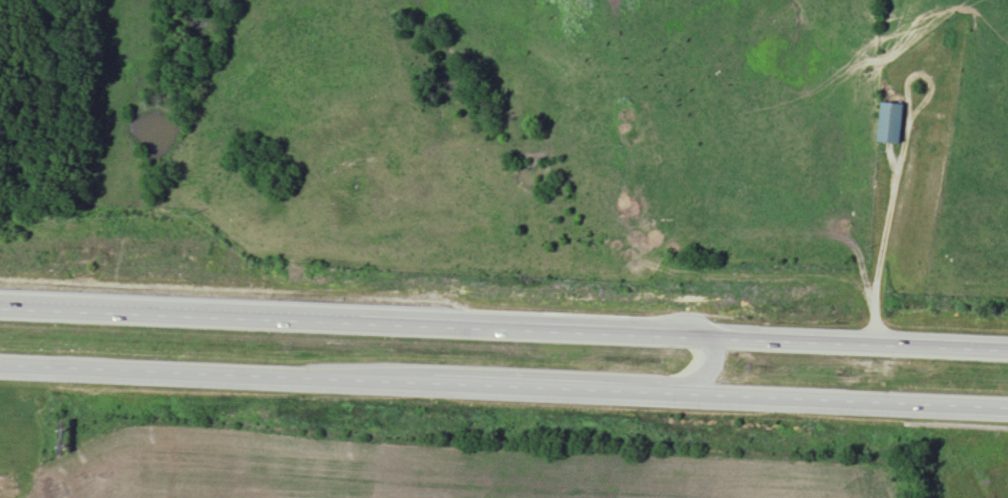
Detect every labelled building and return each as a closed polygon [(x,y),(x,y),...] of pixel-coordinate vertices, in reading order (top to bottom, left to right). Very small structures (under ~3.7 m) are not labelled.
[(878,144),(902,145),(904,106),(881,104),(878,144)]
